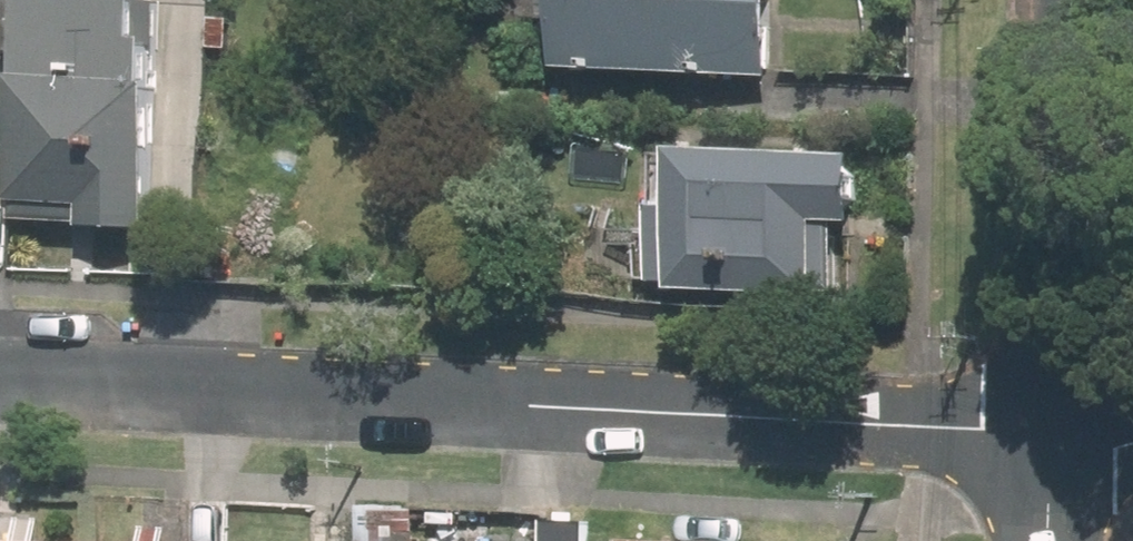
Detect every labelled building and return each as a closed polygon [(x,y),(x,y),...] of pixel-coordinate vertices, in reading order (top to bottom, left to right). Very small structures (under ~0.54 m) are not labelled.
[(30,88),(22,88),(15,223),(88,225),(88,234),(157,237),(167,6),(34,0),(30,88)] [(566,71),(777,80),(781,0),(569,0),(566,71)] [(13,54),(0,54),(0,120),(10,120),(13,54)] [(869,230),(870,162),(687,159),(686,213),(665,213),(662,287),(685,287),(685,296),(847,299),(849,229),(869,230)] [(411,526),(370,524),(369,540),(410,540),(411,526)]
